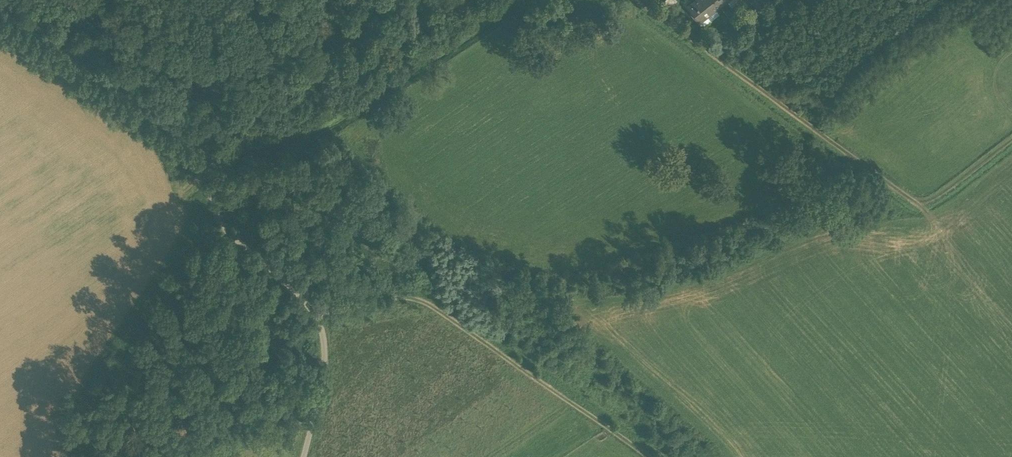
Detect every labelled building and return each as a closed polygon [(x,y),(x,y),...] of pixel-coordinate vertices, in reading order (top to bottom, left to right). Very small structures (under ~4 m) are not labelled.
[(688,5),(699,20),(706,15),(715,8),(722,3),(720,0),(694,0),(688,5)] [(715,8),(706,15),(710,20),(719,13),(715,8)]
